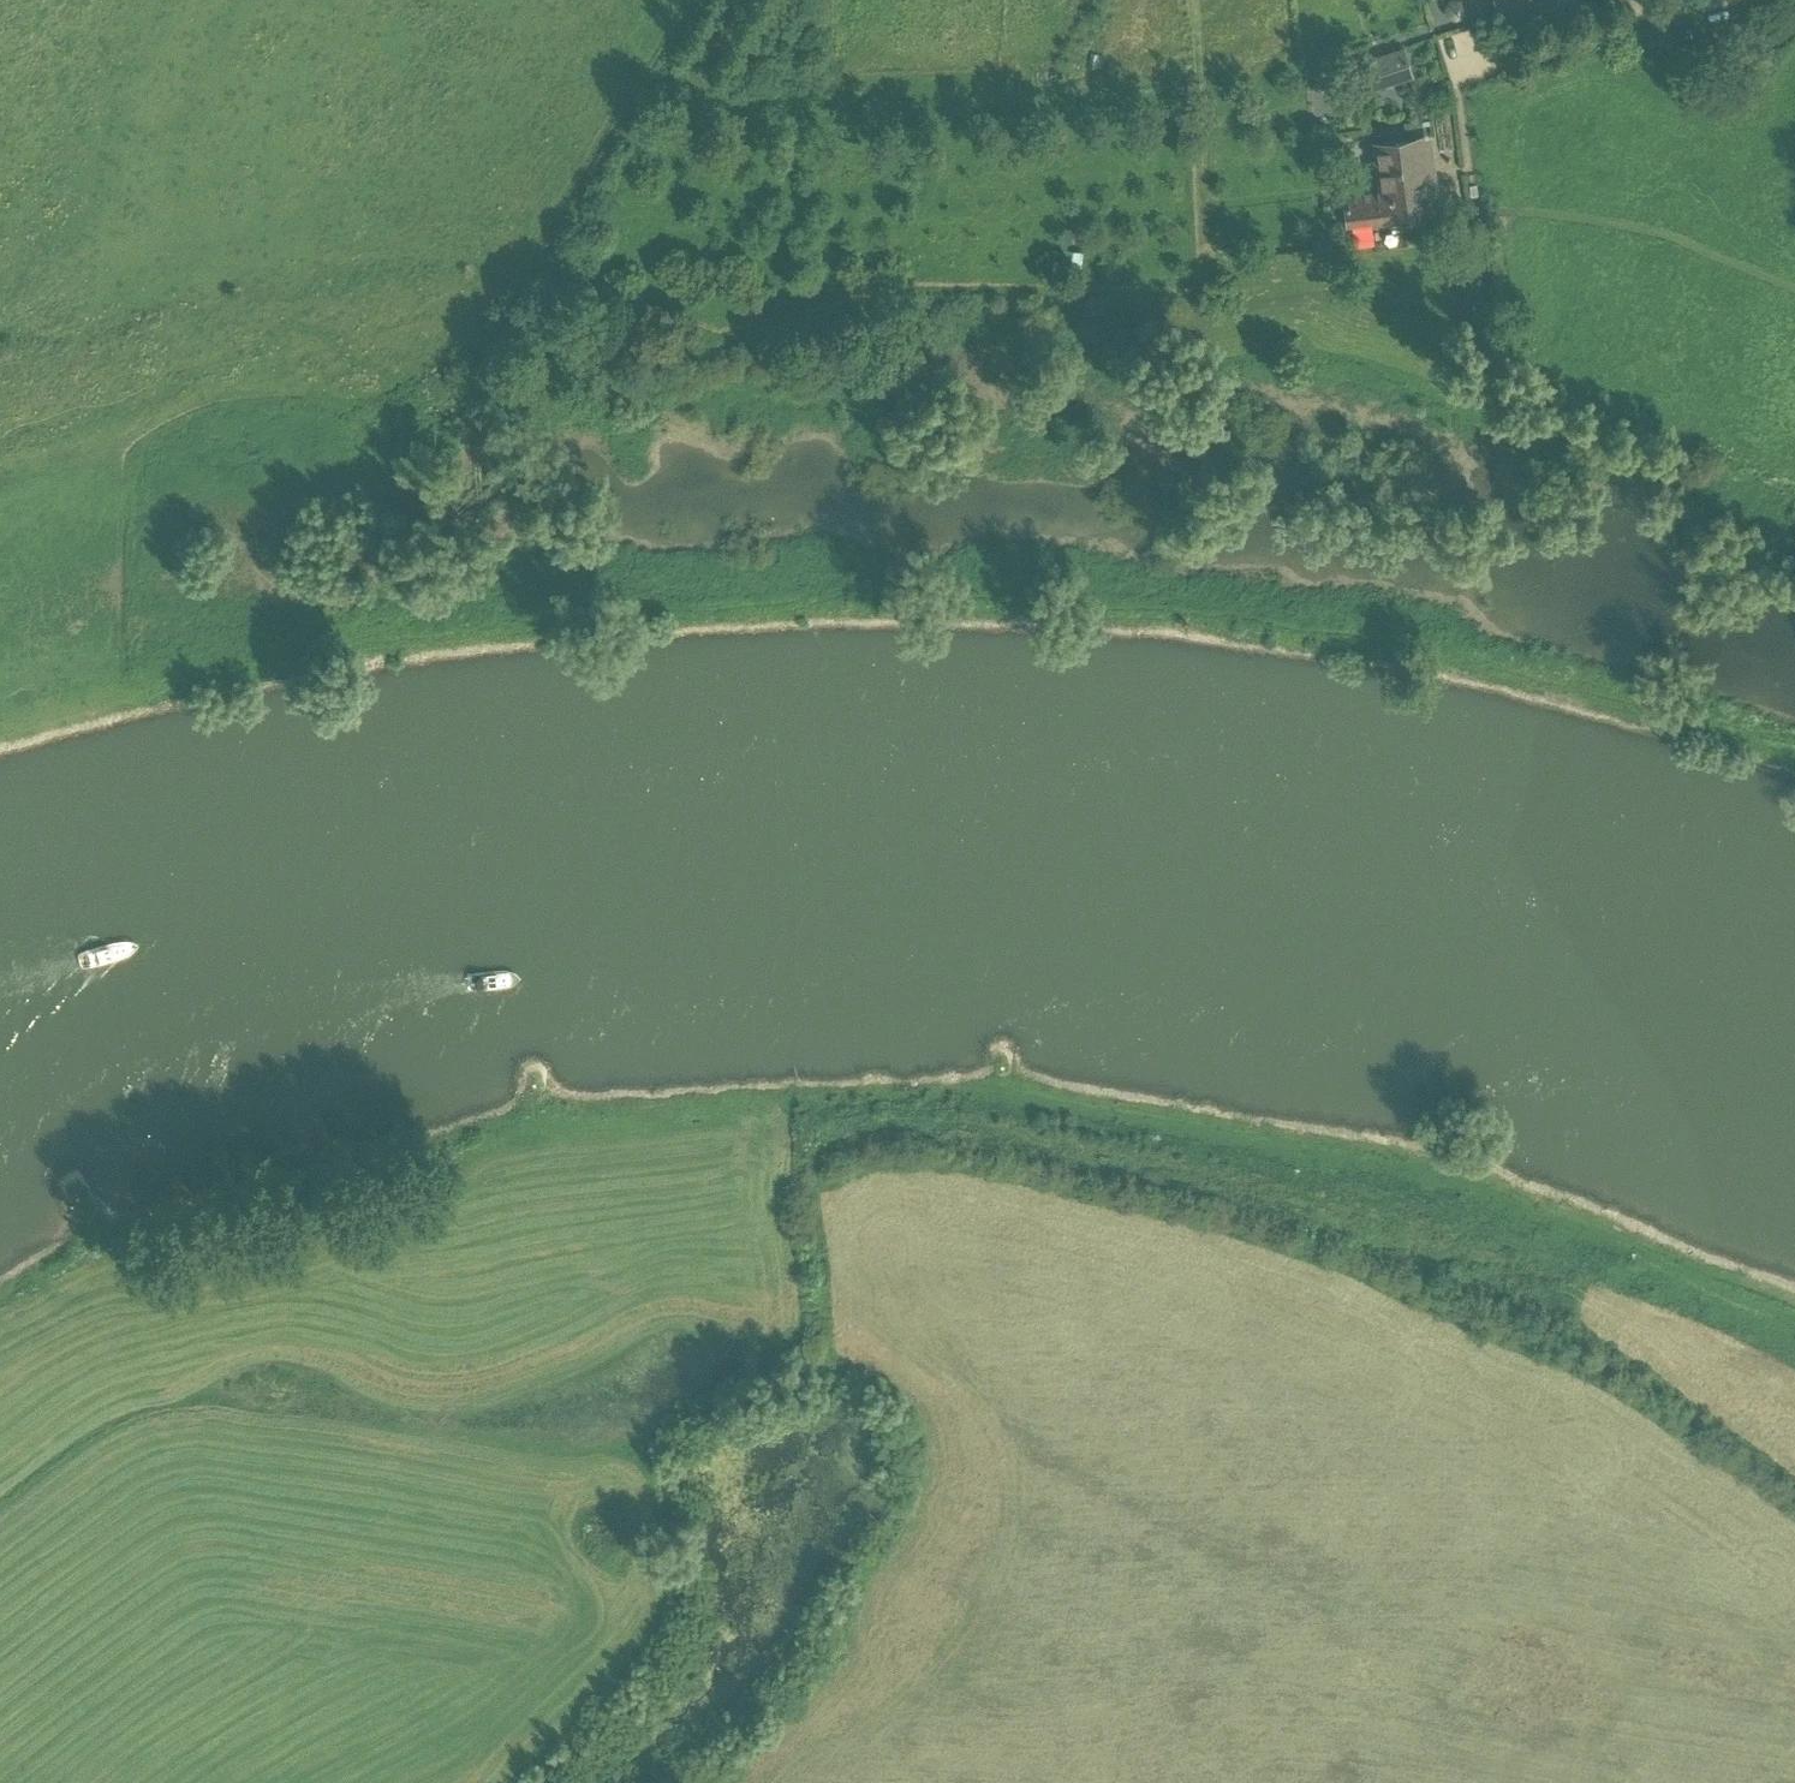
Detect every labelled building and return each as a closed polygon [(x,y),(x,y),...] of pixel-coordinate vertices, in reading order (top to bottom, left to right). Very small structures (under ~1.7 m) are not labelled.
[(1499,8),(1504,26),(1529,20),(1525,2),(1499,8)] [(1359,62),(1369,92),(1399,81),(1416,75),(1405,45),(1359,62)] [(1359,108),(1362,130),(1372,129),(1369,106),(1359,108)] [(1343,200),(1347,225),(1433,213),(1422,137),(1371,144),(1379,195),(1343,200)]
